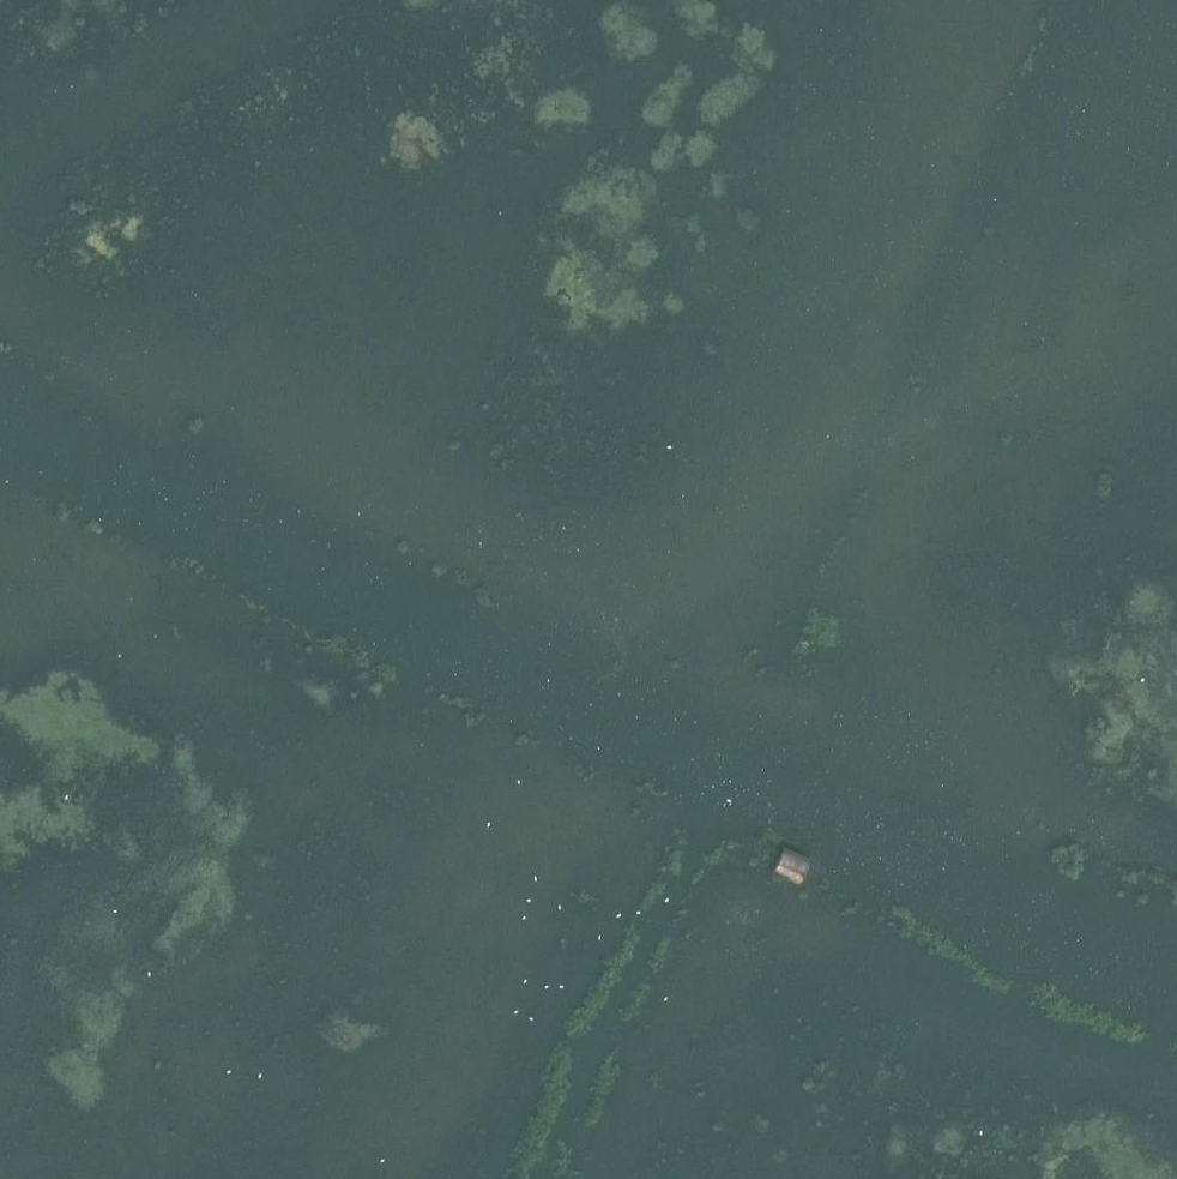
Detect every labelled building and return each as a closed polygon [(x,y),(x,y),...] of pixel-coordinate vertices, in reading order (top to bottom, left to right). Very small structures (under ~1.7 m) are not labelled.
[(811,859),(784,848),(775,869),(791,875),(789,879),(801,884),(811,859)]
